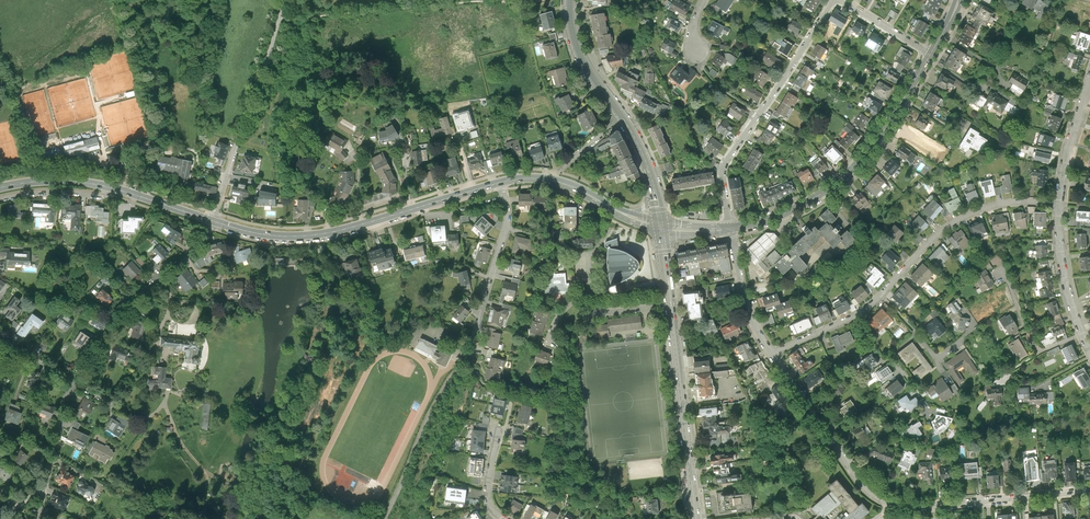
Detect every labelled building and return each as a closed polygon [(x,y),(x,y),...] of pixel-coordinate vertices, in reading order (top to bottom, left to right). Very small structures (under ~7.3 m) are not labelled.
[(678,0),(673,0),(668,9),(672,11),(673,9),(679,13),(683,15),(689,6),(678,0)] [(715,5),(725,12),(733,0),(719,0),(715,5)] [(805,7),(813,12),(820,0),(809,0),(805,7)] [(1022,2),(1031,9),(1033,6),(1038,0),(1023,0),(1022,2)] [(1041,0),(1038,0),(1033,6),(1040,11),(1036,17),(1043,21),(1052,8),(1041,0)] [(934,15),(939,7),(929,2),(924,12),(924,13),(930,16),(931,16),(932,14),(934,15)] [(979,4),(971,17),(972,17),(976,19),(981,23),(986,25),(994,12),(979,4)] [(835,10),(828,20),(837,26),(841,28),(846,20),(837,15),(838,12),(835,10)] [(891,10),(888,16),(895,20),(898,14),(891,10)] [(540,15),(542,22),(554,19),(552,11),(540,15)] [(594,36),(597,36),(607,34),(604,13),(591,15),(594,36)] [(676,18),(683,21),(686,16),(683,15),(679,13),(676,18)] [(910,23),(916,26),(919,21),(913,18),(910,23)] [(556,27),(554,19),(542,22),(544,30),(546,29),(555,27),(556,27)] [(682,25),(671,19),(666,27),(678,33),(682,25)] [(974,22),(971,28),(976,31),(981,23),(976,19),(974,22)] [(802,26),(793,20),(788,28),(793,31),(797,34),(798,32),(802,26)] [(916,26),(912,33),(921,38),(929,25),(920,20),(919,21),(916,26)] [(730,30),(713,21),(707,32),(717,38),(720,32),(727,35),(730,30)] [(857,23),(852,30),(861,36),(866,28),(857,23)] [(837,26),(832,34),(836,36),(841,28),(837,26)] [(967,26),(963,33),(972,39),(976,31),(971,28),(967,26)] [(1076,26),(1065,30),(1066,34),(1077,31),(1076,26)] [(556,32),(549,34),(550,41),(557,39),(556,32)] [(877,35),(872,32),(871,33),(867,40),(864,44),(876,52),(881,45),(883,40),(876,36),(877,35)] [(1080,32),(1075,46),(1086,49),(1089,37),(1089,36),(1080,32)] [(967,46),(972,39),(963,33),(958,40),(960,42),(966,45),(967,46)] [(610,34),(607,34),(597,36),(599,48),(611,46),(610,34)] [(676,43),(666,38),(661,46),(671,51),(672,51),(676,43)] [(780,45),(777,50),(781,53),(786,56),(792,46),(779,38),(776,43),(780,45)] [(883,40),(881,45),(886,47),(889,42),(884,39),(883,40)] [(554,43),(543,46),(546,60),(558,57),(554,43)] [(819,45),(817,45),(812,54),(820,59),(826,49),(819,45)] [(895,56),(899,58),(903,52),(910,56),(912,53),(901,46),(895,56)] [(954,48),(944,65),(955,72),(965,55),(954,48)] [(899,58),(896,62),(904,67),(911,56),(910,56),(903,52),(899,58)] [(1072,53),(1069,52),(1067,57),(1074,59),(1071,68),(1079,70),(1083,57),(1081,56),(1072,53)] [(728,61),(718,53),(712,62),(719,67),(723,63),(725,64),(728,61)] [(777,70),(782,62),(777,59),(767,53),(762,61),(777,70)] [(781,53),(777,59),(782,62),(786,56),(781,53)] [(621,55),(606,57),(607,59),(610,66),(622,65),(621,55)] [(613,72),(610,66),(607,59),(601,61),(607,74),(613,72)] [(686,72),(677,65),(668,75),(678,83),(683,77),(688,82),(696,72),(690,67),(686,72)] [(805,65),(799,74),(807,79),(809,75),(811,76),(814,71),(805,65)] [(564,68),(549,72),(550,76),(554,76),(557,86),(566,84),(565,77),(566,77),(564,68)] [(648,68),(645,68),(645,84),(653,84),(654,74),(648,73),(648,68)] [(770,76),(758,69),(753,78),(756,79),(755,82),(762,86),(766,79),(768,80),(770,76)] [(890,70),(885,77),(889,80),(890,78),(895,82),(899,76),(890,70)] [(629,71),(627,76),(637,81),(639,76),(629,71)] [(631,92),(634,93),(637,88),(639,82),(637,81),(627,76),(618,72),(615,79),(622,88),(621,89),(628,92),(631,93),(631,92)] [(948,77),(941,73),(935,83),(936,83),(948,91),(951,85),(954,81),(948,77)] [(801,87),(807,79),(799,74),(794,83),(796,84),(801,87)] [(1028,82),(1014,74),(1009,81),(1017,86),(1022,90),(1023,90),(1028,82)] [(950,75),(948,77),(954,81),(951,85),(962,92),(966,85),(950,75)] [(878,80),(872,90),(875,91),(886,98),(891,88),(878,80)] [(933,87),(945,95),(948,91),(936,83),(933,87)] [(748,90),(745,93),(748,95),(754,99),(757,101),(762,94),(753,88),(754,86),(751,84),(750,85),(748,84),(745,88),(748,90)] [(573,86),(565,89),(568,94),(569,97),(576,92),(573,86)] [(646,92),(637,88),(634,93),(631,99),(634,102),(635,103),(639,107),(643,97),(646,92)] [(879,99),(883,102),(886,98),(875,91),(873,96),(879,99)] [(789,92),(783,102),(790,106),(792,103),(794,104),(798,98),(789,92)] [(930,92),(926,99),(936,105),(940,98),(930,92)] [(975,92),(970,100),(973,102),(973,103),(981,108),(982,106),(987,109),(990,103),(998,107),(996,110),(1001,113),(1004,109),(1008,102),(991,92),(987,99),(975,92)] [(1068,97),(1055,93),(1051,106),(1058,108),(1064,110),(1068,97)] [(573,106),(569,97),(568,94),(560,98),(559,96),(554,99),(556,104),(558,103),(562,112),(573,106)] [(744,101),(750,105),(754,99),(748,95),(744,101)] [(658,104),(643,97),(639,107),(645,110),(654,114),(654,112),(658,104)] [(881,105),(877,102),(871,99),(867,97),(865,101),(866,102),(864,105),(868,107),(867,108),(876,113),(881,105)] [(932,111),(936,105),(926,99),(922,105),(932,111)] [(745,111),(733,102),(727,111),(739,120),(745,111)] [(777,111),(777,112),(781,114),(785,117),(788,112),(787,112),(790,106),(783,102),(777,111)] [(1014,105),(1008,102),(1004,109),(1015,116),(1019,109),(1014,105)] [(661,105),(658,104),(654,112),(656,113),(658,114),(659,112),(661,113),(665,111),(665,110),(666,110),(668,106),(662,104),(661,105)] [(598,123),(590,109),(579,115),(586,129),(598,123)] [(468,110),(454,114),(459,131),(473,126),(468,110)] [(775,110),(773,115),(778,119),(781,114),(777,112),(777,111),(775,110)] [(861,113),(854,123),(863,129),(870,119),(861,113)] [(771,122),(775,124),(778,119),(773,115),(769,120),(771,122)] [(1051,115),(1047,128),(1057,131),(1061,118),(1051,115)] [(450,128),(447,116),(440,118),(442,128),(435,130),(434,127),(430,129),(433,138),(452,132),(450,128)] [(920,116),(915,124),(920,127),(920,126),(924,129),(929,122),(920,116)] [(732,127),(724,121),(718,130),(726,136),(732,127)] [(771,122),(766,131),(775,136),(781,127),(775,124),(771,122)] [(392,124),(387,127),(388,129),(386,130),(379,131),(381,142),(391,140),(399,135),(392,124)] [(649,129),(655,143),(664,139),(658,124),(649,129)] [(971,124),(969,127),(979,133),(981,129),(971,124)] [(848,133),(839,143),(842,145),(846,149),(854,139),(856,141),(859,137),(852,131),(846,126),(843,129),(848,133)] [(979,133),(969,127),(959,146),(968,151),(970,149),(975,152),(979,145),(983,147),(988,140),(978,135),(979,133)] [(337,150),(341,154),(345,148),(351,139),(336,130),(329,142),(331,144),(332,143),(339,147),(337,150)] [(616,130),(608,138),(611,142),(612,144),(624,139),(619,131),(616,130)] [(770,145),(775,136),(766,131),(761,140),(764,142),(770,145)] [(1048,135),(1040,133),(1037,142),(1052,147),(1055,138),(1048,135)] [(558,135),(547,138),(549,147),(550,151),(562,148),(558,135)] [(90,150),(103,146),(101,137),(87,140),(89,148),(90,150)] [(713,150),(711,152),(716,156),(723,146),(711,138),(706,145),(713,150)] [(86,139),(67,144),(69,154),(89,148),(87,140),(86,139)] [(518,139),(506,142),(508,148),(512,147),(514,156),(523,154),(518,139)] [(631,156),(624,139),(612,144),(612,145),(619,161),(631,156)] [(671,154),(664,139),(655,143),(661,158),(671,154)] [(226,157),(230,144),(221,141),(220,145),(218,144),(216,149),(218,150),(217,154),(226,157)] [(598,148),(600,152),(612,145),(612,144),(611,142),(609,143),(609,142),(598,148)] [(832,144),(827,149),(838,160),(842,155),(832,144)] [(898,156),(899,155),(905,159),(907,155),(910,151),(901,145),(895,153),(895,154),(896,154),(896,155),(897,156),(898,156)] [(537,149),(530,151),(533,161),(540,159),(544,158),(543,154),(541,147),(537,148),(537,149)] [(350,154),(345,148),(341,154),(344,159),(350,154)] [(754,149),(749,158),(759,164),(764,155),(754,149)] [(838,160),(827,149),(823,153),(828,158),(833,163),(833,164),(838,160)] [(412,151),(414,165),(423,163),(422,160),(421,150),(418,151),(412,151)] [(1050,154),(1036,151),(1034,159),(1049,162),(1050,154)] [(370,159),(379,175),(391,169),(382,152),(370,159)] [(501,152),(489,155),(491,160),(492,163),(503,160),(501,152)] [(480,153),(474,154),(475,158),(468,160),(469,167),(472,166),(473,170),(484,167),(483,162),(480,153)] [(174,157),(162,154),(160,163),(159,169),(183,174),(186,158),(174,155),(174,157)] [(260,158),(249,155),(248,159),(246,158),(244,171),(257,173),(260,158)] [(634,164),(631,156),(619,161),(620,165),(622,169),(634,164)] [(456,157),(447,159),(448,165),(444,166),(447,176),(460,173),(456,157)] [(193,159),(186,158),(183,174),(190,175),(193,159)] [(711,158),(706,165),(711,169),(717,162),(714,159),(711,158)] [(753,173),(759,164),(749,158),(743,167),(753,173)] [(819,158),(811,164),(814,168),(815,166),(822,161),(819,158)] [(891,159),(883,168),(891,175),(899,167),(891,159)] [(491,160),(483,162),(484,167),(485,168),(492,166),(492,163),(491,160)] [(671,161),(664,164),(668,173),(675,170),(671,161)] [(817,169),(820,173),(824,170),(826,171),(828,169),(822,161),(815,166),(817,169)] [(638,172),(634,164),(622,169),(624,173),(625,177),(629,176),(638,172)] [(1048,171),(1030,168),(1030,174),(1038,175),(1037,185),(1046,187),(1048,171)] [(396,179),(391,169),(379,175),(383,183),(383,193),(390,193),(395,193),(396,179)] [(436,169),(425,172),(429,184),(439,181),(436,169)] [(624,173),(622,169),(613,173),(608,175),(609,179),(624,173)] [(802,171),(797,174),(803,184),(810,180),(811,181),(814,179),(813,177),(810,173),(808,169),(802,172),(802,171)] [(814,171),(810,173),(813,177),(817,175),(820,173),(817,169),(814,171)] [(340,182),(336,189),(348,195),(353,184),(353,172),(340,173),(340,182)] [(640,177),(638,172),(629,176),(631,181),(640,177)] [(713,172),(702,174),(704,185),(715,183),(713,172)] [(190,175),(183,174),(181,183),(213,189),(214,185),(215,184),(189,178),(190,175)] [(702,174),(692,175),(694,186),(704,185),(702,174)] [(868,182),(869,183),(876,190),(880,186),(884,182),(877,174),(868,182)] [(692,175),(681,177),(683,188),(694,186),(692,175)] [(1010,175),(1004,176),(1005,181),(1002,181),(1003,186),(1001,186),(1002,194),(1012,193),(1012,188),(1013,187),(1013,185),(1011,185),(1010,175)] [(673,190),(683,188),(681,177),(671,179),(673,190)] [(728,179),(730,189),(741,187),(739,177),(728,179)] [(984,190),(985,198),(995,195),(994,188),(992,179),(980,182),(983,190),(984,190)] [(247,182),(240,180),(239,187),(233,186),(231,195),(238,196),(236,202),(245,204),(247,196),(248,196),(249,190),(245,189),(247,182)] [(791,181),(785,183),(789,193),(795,190),(791,181)] [(890,187),(884,182),(880,186),(883,189),(885,190),(887,189),(887,190),(890,187)] [(785,183),(779,186),(783,196),(789,193),(785,183)] [(866,186),(866,187),(875,196),(883,189),(880,186),(876,190),(869,183),(866,186)] [(967,198),(969,203),(979,199),(973,183),(971,184),(971,183),(966,185),(968,191),(965,192),(967,198)] [(218,193),(220,187),(214,185),(213,189),(212,191),(218,193)] [(776,198),(783,196),(779,186),(772,189),(776,198)] [(1001,186),(994,188),(995,195),(1002,194),(1001,186)] [(742,197),(741,187),(730,189),(732,199),(742,197)] [(866,187),(864,189),(873,198),(875,196),(866,187)] [(954,187),(948,190),(953,199),(944,203),(950,213),(963,207),(954,187)] [(343,205),(348,195),(336,189),(332,198),(325,202),(332,212),(343,205)] [(772,189),(766,191),(770,201),(776,198),(772,189)] [(277,194),(260,191),(259,198),(256,197),(255,200),(258,201),(258,206),(265,206),(265,211),(271,212),(271,207),(277,207),(277,194)] [(763,203),(770,201),(766,191),(759,194),(763,203)] [(383,193),(361,199),(363,206),(389,197),(390,193),(383,193)] [(861,193),(851,200),(858,208),(867,200),(861,193)] [(534,194),(519,194),(519,205),(533,205),(533,196),(534,194)] [(547,196),(533,196),(533,205),(533,207),(537,207),(547,207),(547,196)] [(744,207),(742,197),(732,199),(733,209),(744,207)] [(933,199),(928,205),(938,214),(943,208),(939,205),(933,199)] [(308,200),(297,200),(297,208),(293,207),(293,218),(307,218),(307,206),(308,200)] [(56,204),(31,203),(30,215),(42,216),(42,213),(46,213),(46,222),(55,223),(56,204)] [(944,209),(941,213),(944,216),(950,213),(944,203),(943,203),(939,205),(943,208),(944,209)] [(14,206),(9,206),(8,215),(14,216),(14,218),(23,218),(23,213),(20,213),(20,205),(14,204),(14,206)] [(81,205),(62,204),(61,219),(72,220),(71,231),(79,231),(80,223),(80,214),(81,205)] [(933,219),(938,214),(928,205),(923,210),(928,215),(933,219)] [(91,207),(86,207),(85,214),(85,215),(91,215),(91,216),(97,217),(97,222),(103,223),(103,224),(109,224),(110,213),(104,212),(104,208),(98,208),(98,206),(91,206),(91,207)] [(559,215),(565,215),(576,215),(576,207),(561,207),(561,214),(559,214),(559,215)] [(829,224),(836,219),(827,208),(819,215),(826,223),(827,222),(829,224)] [(1023,211),(1021,212),(1022,218),(1025,218),(1026,220),(1029,219),(1028,213),(1023,213),(1023,211)] [(1087,211),(1078,211),(1077,220),(1088,221),(1089,211),(1087,211)] [(908,226),(918,215),(915,212),(905,224),(908,226)] [(1021,212),(1012,213),(1013,220),(1015,219),(1016,227),(1019,226),(1020,229),(1027,228),(1026,220),(1025,218),(1022,218),(1021,212)] [(129,213),(129,217),(121,217),(121,232),(135,233),(135,228),(139,228),(139,221),(143,221),(143,214),(129,213)] [(1036,213),(1034,213),(1034,226),(1046,227),(1047,213),(1036,213)] [(995,214),(990,215),(993,228),(995,228),(996,233),(1000,232),(999,231),(1004,230),(1005,234),(1009,233),(1007,221),(1006,217),(1003,218),(1002,214),(995,215),(995,214)] [(468,215),(460,216),(460,223),(469,223),(468,215)] [(564,223),(565,223),(576,223),(576,215),(565,215),(564,223)] [(918,215),(913,221),(923,230),(928,224),(924,220),(918,215)] [(928,215),(924,220),(928,224),(933,219),(928,215)] [(478,229),(485,235),(493,227),(482,217),(474,226),(477,229),(478,229)] [(983,220),(969,226),(975,240),(989,234),(983,220)] [(919,234),(923,230),(913,221),(908,226),(918,236),(919,234)] [(807,234),(802,239),(812,249),(815,253),(828,242),(833,248),(840,242),(847,249),(856,241),(847,231),(841,236),(837,232),(843,227),(840,223),(833,229),(829,224),(827,222),(826,223),(818,230),(815,226),(810,230),(806,226),(802,229),(807,234)] [(576,232),(576,223),(565,223),(565,228),(565,232),(576,232)] [(174,230),(167,225),(162,231),(169,236),(167,241),(174,245),(181,234),(174,230)] [(445,236),(444,226),(440,227),(440,225),(429,226),(429,228),(431,235),(433,243),(433,246),(446,244),(445,236)] [(903,233),(894,225),(886,234),(895,242),(903,233)] [(947,239),(951,244),(955,249),(956,250),(960,246),(962,249),(970,243),(963,235),(964,234),(961,230),(957,233),(957,232),(947,239)] [(756,265),(758,263),(776,246),(783,240),(779,235),(776,232),(766,232),(755,241),(744,251),(756,265)] [(452,235),(445,236),(446,244),(449,243),(449,246),(459,245),(458,234),(457,235),(457,233),(452,234),(452,235)] [(1086,233),(1077,234),(1078,247),(1088,247),(1087,235),(1087,233),(1086,233)] [(923,239),(919,234),(918,236),(913,241),(918,245),(923,239)] [(533,240),(516,236),(513,252),(520,253),(521,249),(531,251),(533,240)] [(593,245),(592,237),(576,238),(576,240),(573,240),(573,246),(576,246),(576,247),(593,247),(593,245)] [(607,254),(607,260),(607,267),(608,273),(610,280),(611,285),(610,286),(609,287),(609,288),(609,289),(610,290),(611,291),(612,291),(614,291),(617,291),(615,284),(617,283),(622,281),(623,281),(628,279),(630,276),(633,275),(633,274),(635,272),(637,270),(639,268),(639,265),(639,263),(639,261),(637,259),(635,257),(630,254),(625,251),(618,249),(618,248),(618,245),(618,243),(617,240),(617,238),(606,242),(605,243),(605,245),(605,246),(606,248),(608,248),(607,254)] [(805,255),(812,249),(802,239),(784,255),(775,263),(784,273),(792,266),(799,274),(808,265),(800,257),(803,254),(805,255)] [(167,253),(158,243),(148,253),(153,258),(158,262),(167,253)] [(210,256),(214,253),(223,251),(221,243),(212,245),(202,251),(205,256),(206,258),(210,256)] [(727,244),(717,246),(719,257),(729,256),(727,244)] [(951,244),(946,248),(948,250),(950,252),(951,251),(952,252),(955,249),(951,244)] [(1039,246),(1036,246),(1037,257),(1047,257),(1046,245),(1039,246)] [(422,246),(404,250),(406,260),(421,256),(424,255),(422,246)] [(486,248),(480,246),(476,259),(474,264),(476,266),(478,267),(480,266),(481,261),(486,263),(491,250),(486,248)] [(717,246),(707,248),(709,259),(719,257),(717,246)] [(776,246),(758,263),(766,271),(775,263),(784,255),(776,246)] [(939,247),(928,258),(934,264),(937,262),(941,266),(949,257),(944,253),(945,252),(940,247),(939,247)] [(250,251),(249,248),(239,252),(238,252),(238,253),(233,255),(233,257),(234,261),(235,265),(257,257),(256,254),(257,254),(256,249),(250,251)] [(702,249),(697,249),(699,261),(709,259),(707,248),(702,249)] [(0,249),(0,256),(7,256),(7,266),(14,266),(14,264),(30,265),(30,252),(24,252),(24,253),(10,253),(10,249),(0,249)] [(382,249),(368,253),(374,272),(396,265),(391,249),(383,251),(382,249)] [(697,249),(677,253),(679,264),(687,263),(699,261),(697,249)] [(900,259),(889,250),(882,257),(890,265),(892,267),(900,259)] [(905,259),(908,256),(903,251),(900,254),(905,259)] [(205,256),(196,261),(201,268),(213,261),(210,256),(206,258),(205,256)] [(732,277),(729,256),(719,257),(720,265),(723,279),(732,277)] [(1080,258),(1082,270),(1089,269),(1089,256),(1080,258)] [(720,265),(719,257),(709,259),(710,266),(720,265)] [(159,264),(158,262),(153,258),(148,263),(153,269),(159,264)] [(360,269),(357,259),(345,263),(347,271),(349,271),(351,279),(364,276),(362,268),(360,269)] [(521,260),(512,259),(509,272),(519,274),(521,265),(520,265),(521,260)] [(710,266),(709,259),(699,261),(701,272),(711,271),(710,266)] [(701,274),(701,272),(699,261),(687,263),(690,276),(694,275),(701,274)] [(925,261),(923,264),(930,270),(932,268),(925,261)] [(985,270),(986,271),(992,267),(988,261),(982,264),(985,270)] [(141,271),(132,262),(122,271),(125,274),(127,276),(128,275),(132,279),(141,271)] [(686,276),(690,276),(687,263),(679,264),(681,277),(686,276)] [(872,273),(866,280),(868,282),(873,287),(874,288),(885,276),(885,275),(879,270),(871,263),(866,268),(872,273)] [(922,263),(915,271),(926,281),(933,273),(930,270),(923,264),(922,263)] [(122,271),(120,269),(117,272),(121,277),(125,274),(122,271)] [(986,271),(985,270),(973,277),(982,292),(994,285),(986,271)] [(471,288),(467,271),(458,273),(459,277),(461,285),(467,284),(468,288),(471,288)] [(555,271),(546,272),(547,285),(544,285),(545,293),(554,292),(554,293),(562,293),(562,294),(569,293),(568,287),(569,286),(569,283),(566,283),(565,273),(555,274),(555,271)] [(921,286),(926,281),(915,271),(910,277),(915,281),(920,285),(921,286)] [(1050,271),(1038,273),(1039,278),(1041,277),(1042,281),(1052,279),(1050,271)] [(195,282),(187,272),(177,280),(185,290),(195,282)] [(694,275),(690,276),(686,276),(688,288),(696,286),(694,275)] [(111,281),(106,276),(89,293),(94,298),(96,297),(104,288),(111,281)] [(208,284),(204,279),(199,283),(203,288),(208,284)] [(1053,288),(1052,279),(1042,281),(1043,289),(1039,290),(1041,297),(1048,296),(1053,295),(1051,288),(1053,288)] [(66,292),(54,280),(51,283),(63,295),(66,292)] [(233,284),(224,284),(224,291),(226,291),(226,298),(227,299),(238,299),(238,291),(243,291),(243,283),(242,282),(234,282),(234,287),(233,287),(233,284)] [(515,296),(517,285),(512,284),(505,282),(502,293),(505,294),(515,296)] [(906,282),(899,290),(911,300),(918,293),(906,282)] [(861,285),(851,293),(854,298),(858,303),(868,295),(864,290),(861,285)] [(728,286),(716,288),(718,299),(730,297),(728,286)] [(111,294),(104,288),(96,297),(106,307),(113,300),(110,296),(111,294)] [(904,308),(911,300),(899,290),(892,297),(897,301),(904,308)] [(702,291),(682,293),(683,304),(688,303),(690,319),(697,318),(702,318),(700,303),(703,303),(702,291)] [(776,294),(762,298),(765,308),(774,305),(778,317),(793,313),(789,300),(779,303),(776,294)] [(849,307),(843,296),(831,302),(835,309),(838,315),(850,309),(849,307)] [(20,300),(15,297),(7,309),(10,311),(6,317),(13,321),(17,315),(18,316),(22,310),(16,306),(20,300)] [(462,306),(466,309),(471,303),(467,298),(459,304),(462,306)] [(958,305),(955,300),(947,305),(954,315),(962,310),(958,305)] [(1056,301),(1047,304),(1050,316),(1060,313),(1056,301)] [(147,304),(139,313),(145,317),(152,308),(147,304)] [(829,312),(825,304),(815,309),(818,316),(821,323),(831,318),(829,312)] [(466,309),(462,306),(453,316),(460,322),(469,312),(466,309)] [(502,309),(492,307),(488,324),(501,327),(504,318),(506,319),(508,311),(502,309)] [(934,319),(935,318),(939,315),(935,308),(929,314),(934,319)] [(892,320),(881,309),(873,316),(874,317),(884,328),(892,320)] [(538,310),(534,321),(544,324),(546,324),(549,313),(538,310)] [(44,322),(33,314),(24,326),(15,320),(9,329),(17,334),(14,339),(21,344),(24,340),(34,326),(39,330),(44,322)] [(73,322),(62,314),(55,323),(66,331),(73,322)] [(772,314),(764,316),(767,325),(774,323),(772,314)] [(642,328),(641,316),(608,320),(608,325),(609,331),(642,328)] [(1004,318),(998,321),(1007,335),(1010,333),(1017,329),(1009,316),(1005,319),(1004,318)] [(793,324),(797,334),(812,327),(808,317),(793,324)] [(884,328),(874,317),(868,322),(876,330),(881,336),(887,331),(884,328)] [(969,319),(960,317),(958,329),(967,331),(969,319)] [(98,319),(94,318),(91,323),(102,330),(106,324),(98,319)] [(144,324),(136,318),(134,321),(133,321),(130,324),(134,327),(132,336),(140,338),(144,324)] [(946,330),(935,318),(934,319),(924,328),(931,335),(934,332),(939,336),(946,330)] [(1055,320),(1058,326),(1061,325),(1064,324),(1061,318),(1055,320)] [(703,334),(719,334),(713,320),(707,320),(706,320),(706,322),(706,329),(702,330),(703,334)] [(541,335),(544,324),(534,321),(533,321),(529,332),(541,335)] [(736,322),(720,329),(724,339),(740,332),(736,322)] [(610,336),(609,331),(608,325),(596,326),(597,337),(610,336)] [(1065,333),(1061,325),(1058,326),(1051,329),(1054,336),(1054,337),(1056,336),(1065,333)] [(876,330),(872,334),(876,340),(881,336),(876,330)] [(495,332),(488,331),(485,345),(498,348),(501,334),(495,332)] [(837,335),(830,338),(837,353),(844,349),(842,346),(854,341),(849,331),(838,336),(837,335)] [(90,338),(80,332),(74,342),(84,348),(90,338)] [(445,346),(424,336),(419,345),(437,354),(439,349),(443,351),(445,346)] [(1054,336),(1040,341),(1043,346),(1046,347),(1057,343),(1056,336),(1054,337),(1054,336)] [(198,342),(161,338),(160,345),(175,347),(174,350),(186,352),(186,356),(185,356),(184,363),(198,364),(199,357),(197,357),(198,342)] [(1028,354),(1018,339),(1015,340),(1008,345),(1013,353),(1015,352),(1020,359),(1028,354)] [(44,340),(39,347),(46,351),(50,344),(44,340)] [(736,347),(739,354),(751,349),(747,342),(741,344),(736,347)] [(912,342),(898,353),(906,364),(916,357),(922,365),(912,372),(918,380),(932,369),(912,342)] [(1079,357),(1073,345),(1063,349),(1069,362),(1079,357)] [(119,348),(114,346),(111,352),(112,352),(110,358),(115,360),(116,356),(131,361),(132,356),(128,353),(129,353),(128,352),(129,350),(123,348),(122,350),(119,349),(119,348)] [(456,351),(445,346),(443,351),(439,349),(437,354),(436,356),(450,362),(456,351)] [(1059,347),(1047,352),(1049,356),(1060,350),(1059,347)] [(487,349),(486,356),(493,357),(494,351),(487,349)] [(754,356),(751,349),(739,354),(742,361),(751,357),(754,356)] [(792,362),(801,356),(796,349),(787,355),(792,362)] [(964,350),(964,351),(970,360),(972,358),(966,349),(964,350)] [(550,354),(538,350),(535,360),(547,364),(550,356),(550,354)] [(552,356),(550,356),(547,364),(546,369),(554,372),(560,353),(554,351),(552,356)] [(952,375),(958,384),(964,380),(957,370),(963,366),(965,369),(967,368),(972,376),(978,372),(970,360),(964,351),(945,363),(949,370),(952,375)] [(866,364),(874,358),(871,354),(863,359),(862,359),(866,364)] [(105,360),(99,356),(95,362),(102,366),(105,360)] [(804,360),(801,356),(792,362),(799,372),(812,363),(808,357),(804,360)] [(709,357),(695,358),(696,373),(711,372),(709,357)] [(505,361),(491,358),(489,368),(501,371),(502,371),(505,361)] [(878,363),(874,358),(866,364),(869,369),(872,367),(878,363)] [(761,361),(760,361),(754,364),(749,366),(745,370),(748,375),(753,372),(755,375),(755,376),(756,381),(758,380),(763,378),(764,375),(765,377),(770,374),(761,361)] [(887,364),(875,373),(881,382),(894,373),(887,364)] [(166,368),(154,367),(153,380),(149,380),(148,385),(152,385),(152,387),(153,387),(154,387),(157,387),(171,389),(172,379),(165,378),(166,368)] [(488,368),(485,378),(498,381),(501,371),(489,368),(488,368)] [(1074,373),(1077,377),(1078,377),(1087,371),(1085,368),(1080,371),(1080,370),(1074,373)] [(824,379),(817,370),(811,374),(810,373),(807,376),(807,377),(803,380),(809,388),(817,382),(818,383),(824,379)] [(1078,377),(1085,388),(1089,385),(1089,377),(1087,371),(1078,377)] [(27,385),(28,387),(30,388),(32,387),(35,388),(39,378),(39,377),(40,376),(40,374),(40,373),(38,373),(37,373),(34,372),(33,375),(31,374),(29,380),(31,381),(30,382),(28,383),(27,385)] [(711,377),(711,372),(696,373),(698,400),(716,399),(715,386),(713,385),(712,379),(711,378),(711,377)] [(778,385),(770,374),(765,377),(764,375),(763,378),(758,380),(756,381),(759,384),(765,381),(771,389),(778,385)] [(938,382),(926,390),(930,396),(937,392),(943,401),(953,395),(942,378),(937,381),(938,382)] [(837,379),(823,389),(829,397),(835,392),(837,396),(845,391),(837,379)] [(891,384),(884,390),(890,398),(903,388),(897,380),(891,384)] [(883,391),(884,390),(891,384),(889,381),(881,387),(883,391)] [(949,387),(955,395),(958,393),(956,391),(958,390),(954,384),(949,387)] [(774,410),(781,419),(791,412),(783,401),(787,398),(778,385),(771,389),(773,393),(778,399),(774,404),(777,408),(774,410)] [(1001,389),(987,390),(987,398),(995,397),(995,405),(1001,404),(1001,397),(1002,397),(1001,389)] [(768,395),(765,399),(770,406),(772,405),(774,404),(778,399),(773,393),(768,395)] [(1046,394),(1029,394),(1030,404),(1046,403),(1046,394)] [(906,396),(898,401),(904,411),(908,408),(910,412),(920,406),(918,402),(915,398),(909,401),(906,396)] [(95,403),(84,397),(78,407),(79,408),(84,410),(89,413),(95,403)] [(495,397),(493,404),(505,407),(507,399),(495,397)] [(923,398),(918,402),(920,406),(923,409),(928,406),(923,398)] [(845,406),(839,410),(843,417),(850,413),(852,415),(857,412),(850,400),(844,404),(845,406)] [(50,419),(54,409),(39,403),(35,413),(50,419)] [(503,414),(505,407),(493,404),(491,412),(503,414)] [(533,407),(523,404),(521,411),(520,411),(519,415),(520,416),(519,421),(529,424),(533,407)] [(703,416),(715,415),(717,415),(716,405),(702,407),(702,408),(699,409),(700,415),(703,415),(703,416)] [(80,418),(84,410),(79,408),(75,415),(80,418)] [(17,423),(20,414),(9,410),(5,419),(17,423)] [(932,421),(931,422),(935,432),(939,430),(942,427),(943,426),(945,427),(946,425),(948,422),(951,423),(952,418),(936,414),(935,417),(934,419),(932,421)] [(703,416),(703,423),(702,423),(703,429),(704,429),(704,436),(706,435),(707,436),(709,436),(710,435),(717,434),(717,433),(719,433),(729,432),(729,431),(731,431),(731,427),(730,427),(730,421),(728,421),(718,422),(717,422),(718,425),(716,425),(715,415),(703,416)] [(116,421),(112,419),(106,428),(115,433),(117,430),(119,432),(123,425),(125,427),(128,421),(119,416),(116,421)] [(491,417),(484,416),(483,423),(480,422),(479,426),(488,428),(491,417)] [(847,426),(843,420),(836,425),(839,430),(847,426)] [(73,428),(78,430),(80,424),(74,421),(67,434),(69,435),(72,429),(73,428)] [(907,430),(900,434),(904,440),(910,436),(912,438),(916,435),(917,437),(922,434),(918,428),(922,425),(919,421),(906,429),(907,430)] [(864,423),(852,431),(857,438),(865,433),(866,435),(870,432),(864,423)] [(525,430),(515,427),(514,434),(513,439),(515,439),(523,440),(525,435),(524,435),(525,430)] [(89,437),(72,429),(69,435),(67,439),(84,447),(89,437)] [(480,430),(475,430),(474,440),(486,441),(487,432),(480,432),(480,430)] [(527,441),(523,440),(515,439),(513,448),(526,450),(527,441)] [(485,449),(486,441),(474,440),(473,450),(478,450),(479,449),(485,449)] [(104,446),(95,441),(88,454),(93,457),(94,453),(100,456),(98,459),(105,463),(108,458),(110,460),(114,453),(111,451),(112,450),(109,448),(109,447),(105,445),(104,446)] [(874,448),(865,454),(867,458),(874,454),(879,456),(881,450),(874,448)] [(882,449),(881,450),(879,456),(878,458),(890,463),(894,454),(882,449)] [(917,449),(914,455),(910,464),(914,466),(920,450),(917,449)] [(29,457),(21,450),(14,460),(21,466),(29,457)] [(908,452),(904,450),(897,468),(904,471),(905,468),(908,470),(910,464),(914,455),(911,454),(912,452),(908,451),(908,452)] [(732,454),(709,457),(710,464),(711,464),(724,463),(727,463),(726,460),(733,459),(732,454)] [(1038,479),(1036,456),(1023,458),(1025,480),(1038,479)] [(468,473),(477,474),(480,475),(481,475),(483,460),(470,459),(468,473)] [(1011,460),(1001,461),(1002,471),(1011,471),(1011,460)] [(1057,460),(1044,461),(1045,473),(1049,473),(1049,478),(1059,477),(1057,460)] [(931,462),(918,463),(919,470),(917,470),(918,475),(923,474),(923,480),(928,480),(928,485),(933,485),(931,462)] [(725,472),(724,463),(711,464),(712,472),(714,472),(714,473),(725,472)] [(977,463),(961,464),(961,475),(974,474),(977,473),(977,463)] [(1075,463),(1066,464),(1067,472),(1067,481),(1076,480),(1075,463)] [(1,481),(2,480),(8,482),(13,472),(6,468),(5,471),(0,468),(0,481),(1,481)] [(950,468),(940,469),(941,479),(947,479),(947,481),(951,481),(950,468)] [(66,473),(62,471),(60,477),(59,476),(56,481),(70,488),(75,478),(70,475),(71,474),(67,472),(66,473)] [(339,471),(334,483),(349,489),(351,485),(355,487),(358,480),(368,485),(371,478),(357,472),(355,476),(344,472),(343,473),(339,471)] [(725,472),(714,473),(715,482),(721,481),(721,482),(728,481),(728,480),(741,479),(740,474),(729,475),(728,472),(725,472)] [(502,475),(501,483),(517,485),(518,477),(508,475),(502,475)] [(987,476),(988,488),(999,487),(998,479),(997,475),(987,476)] [(858,506),(837,480),(828,487),(831,491),(841,503),(850,514),(858,506)] [(79,483),(79,485),(81,488),(79,490),(79,492),(80,494),(83,494),(84,496),(87,494),(88,496),(92,497),(95,494),(96,490),(93,487),(90,487),(86,482),(84,483),(83,483),(81,482),(79,483)] [(516,493),(517,485),(501,483),(500,491),(516,493)] [(454,503),(456,488),(447,487),(445,502),(454,503)] [(466,489),(456,488),(454,503),(464,505),(466,489)] [(724,492),(717,493),(719,514),(726,513),(726,510),(736,509),(736,512),(752,510),(750,489),(734,491),(735,495),(724,497),(724,492)] [(811,508),(817,515),(819,518),(820,518),(822,518),(841,503),(831,491),(811,508)] [(55,492),(53,498),(58,500),(56,504),(60,505),(58,508),(64,511),(66,507),(67,508),(68,505),(67,504),(70,498),(58,492),(58,493),(55,492)] [(513,499),(508,509),(518,514),(523,504),(513,499)] [(657,499),(645,500),(646,515),(658,514),(657,499)] [(858,506),(850,514),(843,518),(861,518),(870,512),(862,503),(858,506)] [(1070,503),(1063,503),(1064,513),(1066,513),(1066,518),(1076,517),(1074,505),(1071,506),(1070,503)] [(524,517),(527,518),(531,518),(535,511),(537,507),(535,506),(531,504),(524,517)] [(536,505),(535,506),(537,507),(535,511),(541,515),(543,509),(536,505)] [(555,518),(556,518),(558,517),(559,515),(551,510),(546,518),(555,518)]
